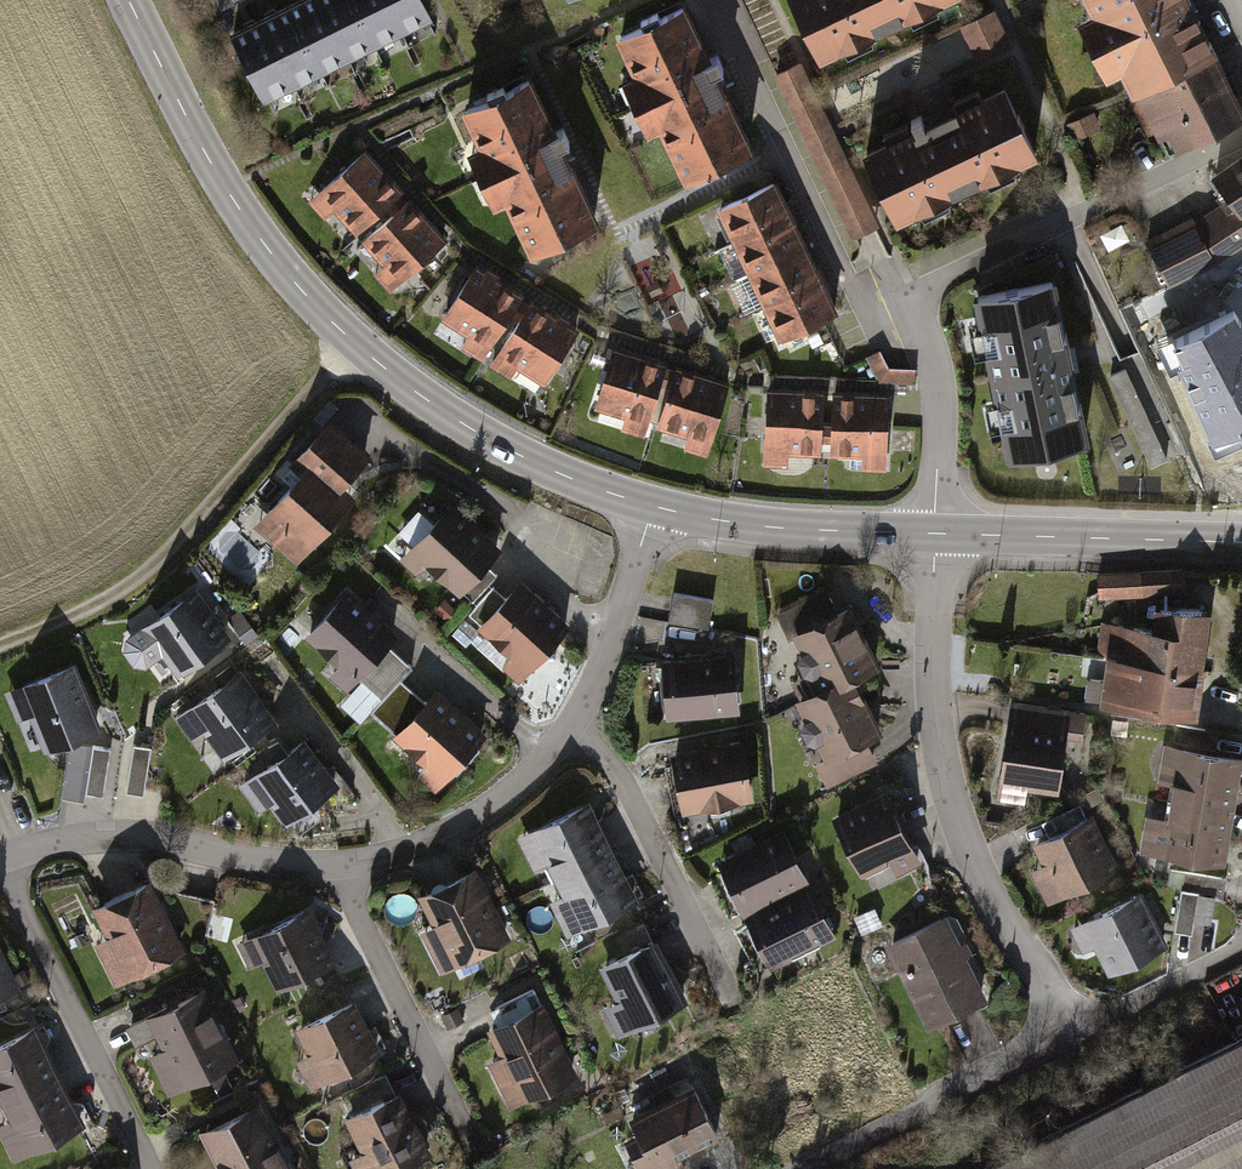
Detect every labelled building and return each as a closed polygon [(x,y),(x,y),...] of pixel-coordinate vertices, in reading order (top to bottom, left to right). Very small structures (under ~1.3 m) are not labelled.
[(320,0),(300,0),(289,5),(320,68),(347,55),(320,0)] [(353,0),(320,0),(347,55),(374,42),(353,0)] [(387,0),(353,0),(374,42),(401,29),(387,0)] [(421,0),(387,0),(401,29),(428,15),(421,0)] [(829,61),(962,0),(801,0),(829,61)] [(1204,0),(1099,0),(1104,11),(1090,18),(1119,78),(1133,72),(1141,89),(1144,96),(1134,101),(1153,142),(1164,137),(1173,156),(1241,124),(1241,79),(1204,0)] [(320,68),(289,5),(262,19),(293,82),(320,68)] [(681,6),(609,41),(623,70),(611,75),(643,139),(654,133),(680,186),(752,150),(681,6)] [(961,30),(977,66),(1012,50),(996,14),(961,30)] [(293,82),(262,19),(234,32),(265,96),(293,82)] [(809,64),(779,77),(855,242),(868,236),(884,229),(809,64)] [(531,82),(461,112),(476,146),(464,151),(478,183),(491,213),(503,208),(525,258),(594,228),(531,82)] [(1006,87),(863,154),(896,224),(1039,157),(1006,87)] [(1072,129),(1078,144),(1102,134),(1096,119),(1072,129)] [(408,201),(364,152),(305,205),(321,224),(332,214),(360,245),(408,201)] [(1149,241),(1169,282),(1214,260),(1241,242),(1241,163),(1216,180),(1230,199),(1194,223),(1192,219),(1149,241)] [(715,211),(730,243),(790,215),(775,183),(715,211)] [(387,299),(448,245),(408,201),(360,245),(382,268),(369,279),(387,299)] [(730,243),(745,275),(805,247),(790,215),(730,243)] [(745,275),(760,307),(820,279),(805,247),(745,275)] [(523,300),(473,270),(441,323),(465,338),(456,354),(481,369),(523,300)] [(760,307),(775,339),(835,311),(820,279),(760,307)] [(1048,289),(976,303),(1008,463),(1081,448),(1048,289)] [(544,386),(577,333),(523,300),(481,369),(508,386),(518,369),(544,386)] [(1241,425),(1241,320),(1235,309),(1175,341),(1184,362),(1179,365),(1213,438),(1241,425)] [(669,369),(610,352),(593,408),(627,418),(621,436),(646,444),(651,428),(669,369)] [(921,368),(893,367),(886,352),(872,359),(883,383),(921,384),(921,368)] [(704,460),(726,387),(669,369),(651,428),(686,438),(682,454),(704,460)] [(1111,376),(1151,465),(1166,459),(1126,369),(1111,376)] [(832,393),(765,389),(761,467),(789,468),(790,453),(829,455),(832,393)] [(893,428),(894,396),(832,393),(829,455),(861,457),(861,473),(890,475),(893,428)] [(249,523),(292,563),(354,497),(341,484),(369,454),(330,417),(288,461),(299,471),(249,523)] [(507,547),(457,503),(439,524),(426,513),(405,537),(418,548),(410,556),(460,600),(466,593),(479,605),(504,577),(490,565),(507,547)] [(1100,575),(1101,597),(1181,593),(1180,579),(1179,570),(1100,575)] [(577,626),(525,580),(510,597),(499,587),(473,616),(484,627),(480,632),(511,659),(502,670),(523,688),(577,626)] [(407,636),(353,588),(319,627),(310,637),(340,664),(329,676),(352,697),(344,707),(365,726),(377,712),(405,681),(419,666),(397,647),(407,636)] [(238,641),(202,591),(125,646),(145,675),(164,662),(179,683),(238,641)] [(794,639),(802,635),(831,689),(845,681),(850,690),(863,683),(890,668),(857,605),(845,612),(834,591),(783,618),(794,639)] [(706,599),(667,593),(662,620),(702,627),(706,599)] [(1099,654),(1200,667),(1207,610),(1152,603),(1149,626),(1099,619),(1094,654),(1099,654)] [(233,620),(254,646),(264,638),(243,612),(233,620)] [(726,652),(652,660),(658,722),(733,714),(726,652)] [(1200,667),(1099,654),(1093,704),(1193,717),(1200,667)] [(48,754),(107,731),(81,665),(7,694),(20,725),(34,719),(48,754)] [(283,723),(245,670),(176,719),(196,747),(210,737),(228,763),(283,723)] [(492,737),(441,690),(429,703),(405,681),(377,712),(401,734),(396,739),(428,767),(418,777),(439,796),(492,737)] [(831,689),(803,703),(834,759),(819,767),(833,793),(886,764),(877,747),(893,738),(863,683),(850,690),(845,681),(831,689)] [(1087,720),(1012,707),(996,800),(1021,804),(1023,790),(1055,795),(1064,744),(1083,747),(1087,720)] [(345,790),(310,740),(241,787),(262,818),(274,810),(287,829),(345,790)] [(740,741),(661,755),(671,814),(750,800),(740,741)] [(155,749),(135,747),(129,795),(149,797),(155,749)] [(1175,782),(1172,803),(1233,812),(1241,759),(1167,747),(1162,780),(1175,782)] [(115,751),(96,749),(91,795),(109,797),(115,751)] [(893,794),(837,824),(867,879),(896,864),(903,879),(931,864),(893,794)] [(509,839),(560,938),(632,902),(581,803),(509,839)] [(1225,863),(1233,812),(1172,803),(1169,822),(1148,819),(1143,850),(1225,863)] [(1093,819),(1038,848),(1048,867),(1034,874),(1050,904),(1119,868),(1093,819)] [(710,864),(737,917),(806,881),(779,828),(710,864)] [(430,975),(503,941),(469,867),(411,894),(426,927),(411,934),(430,975)] [(1169,887),(1180,889),(1217,894),(1222,894),(1225,878),(1171,871),(1169,887)] [(181,949),(145,878),(88,907),(103,939),(88,947),(108,986),(181,949)] [(806,881),(737,917),(764,971),(787,959),(811,947),(834,935),(806,881)] [(1212,925),(1217,894),(1180,889),(1174,930),(1193,933),(1194,923),(1212,925)] [(871,893),(849,904),(856,918),(878,908),(871,893)] [(1142,898),(1070,932),(1081,957),(1098,949),(1109,972),(1165,946),(1142,898)] [(257,963),(271,993),(332,965),(305,907),(230,941),(243,969),(257,963)] [(954,916),(892,946),(931,1028),(993,999),(966,942),(974,938),(965,919),(957,923),(954,916)] [(611,1037),(681,1003),(649,938),(590,967),(608,1003),(597,1008),(611,1037)] [(15,989),(0,958),(0,996),(15,989)] [(158,1031),(183,1082),(232,1058),(200,994),(163,1012),(161,1008),(130,1024),(139,1041),(158,1031)] [(302,1089),(375,1053),(349,1000),(290,1029),(303,1055),(288,1062),(302,1089)] [(503,1107),(572,1073),(537,1004),(481,1032),(493,1058),(481,1063),(503,1107)] [(6,1101),(56,1077),(44,1052),(50,1038),(44,1027),(0,1049),(0,1089),(6,1101)] [(987,1168),(1241,1168),(1241,1040),(987,1168)] [(56,1077),(6,1101),(28,1145),(88,1115),(82,1104),(68,1101),(56,1077)] [(701,1088),(682,1096),(676,1084),(652,1095),(659,1108),(638,1118),(645,1130),(630,1138),(645,1168),(690,1168),(693,1167),(688,1157),(726,1139),(701,1088)] [(428,1155),(398,1092),(341,1120),(358,1154),(340,1162),(344,1168),(400,1168),(428,1155)] [(213,1168),(287,1168),(253,1102),(194,1131),(213,1168)]
